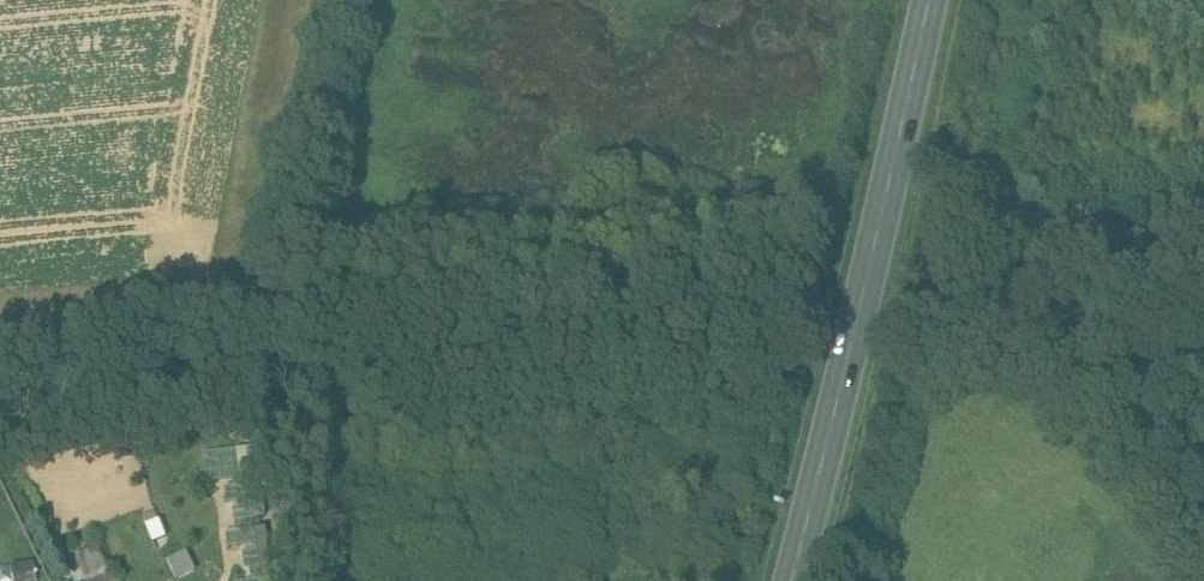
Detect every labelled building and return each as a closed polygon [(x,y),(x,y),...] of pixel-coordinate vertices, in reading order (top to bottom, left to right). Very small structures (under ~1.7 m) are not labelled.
[(90,576),(109,566),(98,544),(78,555),(90,576)] [(188,550),(169,558),(176,577),(196,569),(188,550)] [(10,567),(14,580),(31,580),(38,579),(33,561),(10,567)]
